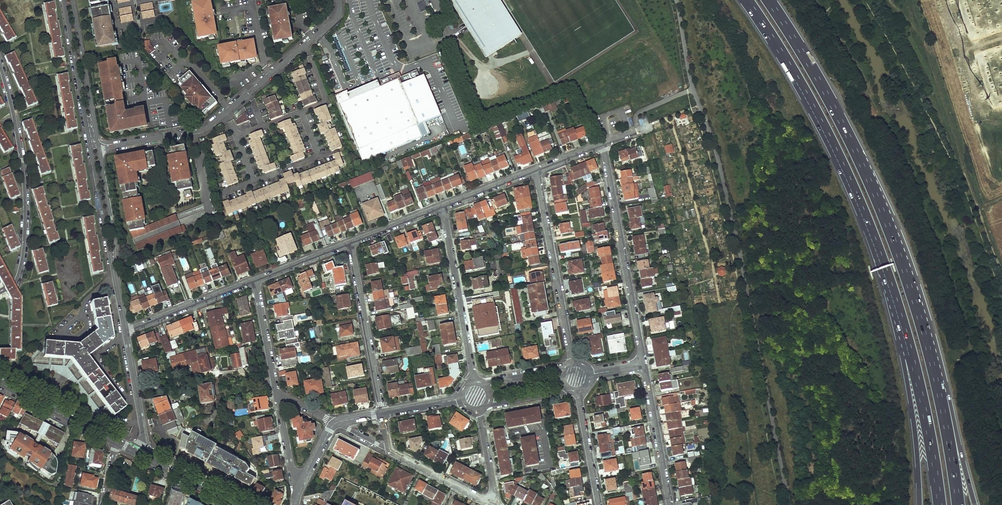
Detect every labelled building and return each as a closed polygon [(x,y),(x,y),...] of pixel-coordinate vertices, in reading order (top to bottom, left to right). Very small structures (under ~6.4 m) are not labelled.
[(92,11),(93,16),(95,26),(96,26),(97,28),(96,28),(98,40),(99,40),(100,47),(115,44),(113,35),(112,35),(110,23),(111,23),(107,0),(91,0),(92,11)] [(247,0),(236,0),(220,3),(221,8),(243,4),(243,5),(248,4),(247,0)] [(511,38),(486,0),(463,0),(464,1),(462,2),(461,0),(451,0),(450,1),(465,24),(467,23),(469,26),(467,27),(485,55),(488,52),(492,50),(488,43),(490,42),(494,49),(511,38)] [(511,38),(512,40),(519,36),(497,0),(486,0),(511,38)] [(54,58),(63,56),(62,49),(61,49),(59,37),(60,37),(57,21),(56,22),(54,10),(55,10),(54,2),(45,4),(54,58)] [(210,4),(210,2),(194,4),(194,6),(195,13),(196,15),(196,20),(198,31),(200,39),(209,37),(214,36),(215,36),(215,31),(214,29),(216,29),(215,22),(213,18),(214,18),(213,11),(211,11),(211,9),(210,4)] [(153,4),(140,6),(143,20),(155,18),(153,4)] [(288,40),(293,39),(290,25),(289,25),(290,23),(289,21),(288,14),(286,14),(285,7),(270,10),(270,11),(271,17),(272,21),(273,27),(274,35),(276,35),(277,42),(283,41),(288,40)] [(133,21),(131,8),(119,10),(121,24),(133,21)] [(15,37),(0,12),(0,28),(4,34),(3,35),(7,42),(15,37)] [(150,44),(150,40),(142,42),(143,48),(149,55),(155,50),(150,44)] [(257,59),(254,43),(252,43),(247,44),(245,45),(244,43),(237,45),(237,46),(233,45),(226,47),(227,48),(224,49),(220,50),(220,51),(221,56),(222,65),(223,65),(230,64),(241,62),(246,61),(249,60),(255,59),(257,59)] [(28,106),(36,102),(13,52),(5,56),(8,64),(9,63),(14,74),(13,74),(19,88),(20,88),(25,98),(24,99),(28,106)] [(143,128),(148,127),(144,108),(136,110),(125,112),(124,104),(118,105),(117,101),(124,100),(122,93),(124,92),(123,85),(122,85),(121,82),(123,82),(123,78),(121,78),(120,75),(121,75),(119,68),(118,68),(116,60),(109,62),(109,64),(104,65),(100,66),(101,75),(103,75),(104,79),(106,87),(106,92),(104,92),(106,101),(110,100),(111,100),(112,104),(113,108),(112,108),(107,109),(110,122),(111,121),(112,126),(113,132),(119,131),(123,130),(123,132),(131,130),(130,129),(134,128),(134,130),(138,129),(138,127),(142,126),(143,128)] [(306,74),(303,66),(300,68),(301,70),(293,73),(306,107),(317,102),(315,97),(314,98),(305,75),(306,74)] [(404,83),(420,77),(417,71),(401,78),(404,83)] [(200,83),(191,72),(179,81),(181,83),(184,87),(182,89),(189,96),(187,98),(188,100),(192,104),(192,105),(193,106),(196,104),(199,109),(198,110),(202,114),(207,109),(208,111),(218,103),(213,97),(212,98),(208,93),(207,94),(204,91),(201,88),(198,84),(200,83)] [(382,86),(401,78),(400,73),(380,81),(382,86)] [(67,130),(77,128),(75,121),(74,121),(72,109),(73,108),(70,94),(69,94),(67,82),(68,81),(67,74),(57,76),(67,130)] [(379,87),(377,83),(349,95),(348,91),(336,96),(363,162),(422,137),(417,126),(425,122),(441,116),(424,75),(420,77),(404,83),(401,78),(382,86),(379,87)] [(571,101),(569,95),(562,97),(564,103),(571,101)] [(283,116),(275,96),(267,99),(265,96),(263,98),(266,106),(267,105),(271,114),(269,115),(271,120),(283,116)] [(543,105),(545,112),(557,107),(556,106),(554,100),(543,105)] [(332,121),(326,106),(315,110),(317,116),(318,115),(322,124),(318,126),(321,135),(325,133),(332,152),(342,148),(335,129),(332,130),(329,122),(332,121)] [(527,111),(517,115),(519,121),(530,117),(527,111)] [(249,121),(246,112),(235,121),(237,125),(249,121)] [(41,174),(49,171),(31,120),(22,123),(25,130),(26,130),(30,142),(29,142),(34,156),(35,156),(39,166),(38,167),(41,174)] [(292,125),(290,120),(279,124),(281,129),(285,128),(295,156),(291,157),(293,162),(305,158),(303,153),(306,152),(295,124),(292,125)] [(496,123),(501,137),(506,135),(502,123),(504,122),(503,120),(496,123)] [(417,126),(422,137),(430,134),(425,122),(417,126)] [(496,123),(492,125),(497,139),(501,137),(496,123)] [(0,125),(0,146),(4,152),(12,147),(1,128),(2,128),(0,125)] [(567,131),(571,142),(579,139),(575,131),(574,128),(567,131)] [(575,131),(579,139),(580,138),(587,135),(588,135),(584,128),(575,131)] [(571,142),(567,131),(566,129),(558,132),(563,145),(571,142)] [(261,131),(250,135),(252,139),(249,140),(260,170),(263,168),(265,173),(276,169),(274,163),(271,164),(261,137),(263,136),(261,131)] [(227,152),(223,142),(227,141),(224,135),(223,133),(218,135),(219,137),(213,140),(215,145),(212,146),(217,157),(222,155),(223,157),(224,160),(225,163),(220,165),(228,187),(238,183),(230,162),(234,160),(231,151),(227,152)] [(460,137),(449,142),(451,145),(461,141),(463,141),(462,136),(460,137)] [(533,161),(523,136),(517,138),(524,154),(515,157),(517,163),(520,163),(521,165),(523,164),(524,165),(533,161)] [(541,144),(544,153),(551,149),(549,144),(553,142),(550,136),(547,137),(548,140),(541,144)] [(541,144),(539,140),(530,143),(535,156),(544,153),(541,144)] [(80,201),(89,199),(88,192),(87,192),(85,180),(86,180),(83,164),(82,165),(80,153),(81,153),(80,145),(70,147),(80,201)] [(672,145),(664,147),(666,154),(674,152),(672,145)] [(193,189),(185,146),(171,149),(172,157),(169,158),(171,168),(169,169),(170,174),(172,173),(174,184),(177,183),(179,191),(193,189)] [(643,156),(640,147),(636,149),(636,148),(629,150),(627,151),(629,159),(630,161),(643,156)] [(629,159),(627,151),(619,153),(622,161),(629,159)] [(509,167),(503,152),(496,156),(501,170),(509,167)] [(156,167),(154,153),(143,154),(124,157),(124,159),(117,161),(121,184),(122,184),(125,205),(128,221),(130,232),(145,229),(144,227),(143,221),(142,216),(145,215),(142,200),(139,200),(136,184),(139,183),(137,173),(148,171),(148,168),(156,167)] [(343,156),(342,153),(334,155),(336,161),(299,175),(299,174),(293,176),(291,172),(283,175),(284,179),(279,181),(279,182),(252,193),(252,192),(246,194),(246,195),(228,203),(228,201),(226,202),(222,203),(225,211),(223,211),(224,216),(287,191),(285,186),(295,182),(298,187),(340,171),(339,167),(344,165),(340,157),(343,156)] [(501,170),(496,156),(490,158),(492,164),(495,172),(501,170)] [(403,168),(412,188),(416,187),(414,182),(415,181),(409,169),(414,167),(410,157),(406,159),(406,160),(401,162),(403,168)] [(586,163),(590,172),(598,169),(594,160),(586,163)] [(483,168),(480,161),(473,164),(474,168),(478,178),(486,175),(483,168)] [(590,174),(590,172),(586,163),(579,166),(583,177),(584,181),(592,178),(590,174)] [(474,168),(473,164),(465,167),(471,181),(478,178),(474,168)] [(483,168),(486,175),(495,172),(492,164),(483,168)] [(583,177),(579,166),(571,169),(575,180),(583,177)] [(19,195),(11,174),(9,168),(1,171),(3,177),(11,198),(19,195)] [(622,179),(632,177),(631,171),(621,172),(622,179)] [(351,184),(352,188),(374,180),(371,172),(349,181),(351,184)] [(459,175),(455,177),(454,173),(448,176),(449,179),(453,188),(462,185),(459,175)] [(442,182),(440,178),(440,177),(437,178),(436,176),(430,178),(431,181),(431,182),(436,194),(445,191),(442,182)] [(449,179),(448,176),(440,178),(442,182),(445,191),(453,188),(449,179)] [(552,188),(561,186),(561,181),(562,181),(561,176),(551,178),(552,188)] [(623,186),(632,185),(631,180),(638,179),(638,176),(632,177),(622,179),(623,186)] [(587,188),(586,184),(579,188),(575,180),(572,181),(572,182),(573,184),(578,197),(580,195),(587,188)] [(436,194),(431,182),(427,183),(428,187),(425,188),(429,198),(436,194)] [(381,184),(376,185),(382,200),(386,199),(381,184)] [(638,184),(632,185),(623,186),(624,193),(639,190),(638,184)] [(669,185),(663,187),(666,195),(672,193),(669,185)] [(561,186),(552,188),(553,196),(555,196),(556,202),(563,200),(562,195),(563,195),(562,186),(561,186)] [(425,188),(424,187),(417,190),(419,194),(421,199),(421,200),(429,198),(425,188)] [(528,187),(515,190),(517,200),(530,197),(528,187)] [(651,188),(648,189),(649,194),(650,194),(651,200),(658,199),(655,187),(651,188)] [(50,242),(58,239),(56,232),(55,232),(51,221),(52,221),(47,206),(46,206),(43,195),(44,194),(42,188),(33,191),(50,242)] [(402,195),(406,206),(414,203),(409,189),(401,192),(402,195)] [(593,200),(601,198),(599,189),(590,190),(591,200),(593,200)] [(186,199),(193,197),(191,190),(184,192),(186,199)] [(639,190),(624,193),(626,201),(634,199),(634,198),(640,197),(639,190)] [(406,206),(402,195),(394,198),(395,200),(399,209),(406,206)] [(504,195),(494,199),(495,200),(490,201),(492,206),(497,205),(498,208),(508,204),(504,195)] [(529,212),(531,212),(530,208),(532,208),(530,197),(517,200),(519,211),(519,210),(520,214),(522,214),(529,212)] [(304,198),(296,201),(300,210),(304,209),(302,204),(306,202),(304,198)] [(601,198),(593,200),(594,209),(602,207),(601,198)] [(378,199),(363,205),(370,221),(384,215),(378,199)] [(563,200),(556,202),(556,205),(555,206),(557,215),(569,212),(567,203),(566,203),(565,199),(563,200)] [(399,209),(395,200),(388,203),(392,212),(399,209)] [(311,203),(315,215),(319,213),(315,202),(311,203)] [(489,209),(487,202),(480,204),(483,213),(485,218),(495,214),(493,209),(493,207),(489,209)] [(483,213),(480,204),(474,207),(474,208),(477,215),(478,220),(485,218),(483,213)] [(594,209),(590,210),(591,218),(604,216),(602,207),(594,209)] [(639,218),(643,217),(641,207),(628,210),(630,220),(639,218)] [(351,217),(355,227),(363,223),(357,209),(354,210),(355,214),(350,216),(351,217)] [(583,224),(588,223),(588,220),(586,220),(584,211),(580,211),(581,217),(583,224)] [(523,226),(532,224),(531,216),(530,216),(529,212),(522,214),(522,218),(521,218),(523,226)] [(457,223),(465,222),(464,217),(464,213),(456,214),(457,223)] [(176,215),(144,227),(145,229),(130,232),(133,239),(179,221),(176,215)] [(93,273),(103,271),(101,263),(100,263),(98,251),(99,251),(96,236),(95,236),(93,224),(94,224),(93,217),(83,219),(93,273)] [(347,230),(355,227),(351,217),(343,220),(347,230)] [(639,218),(630,220),(632,230),(641,228),(639,218)] [(341,232),(347,230),(343,220),(337,222),(341,232)] [(331,225),(335,235),(341,232),(337,222),(331,225)] [(459,232),(467,230),(465,222),(457,223),(459,232)] [(310,234),(313,243),(321,240),(314,223),(306,226),(310,234)] [(433,223),(423,227),(426,235),(427,234),(435,231),(433,223)] [(560,224),(562,235),(573,233),(573,229),(571,230),(569,223),(560,224)] [(524,234),(534,232),(532,224),(523,226),(521,226),(522,234),(524,234)] [(594,231),(596,231),(596,234),(598,234),(607,232),(605,224),(593,226),(594,231)] [(186,231),(184,225),(135,244),(137,250),(186,231)] [(335,235),(331,225),(325,227),(329,237),(335,235)] [(11,251),(20,246),(10,226),(1,230),(11,251)] [(408,237),(411,243),(420,239),(417,232),(416,231),(408,234),(408,237)] [(435,231),(427,234),(432,247),(438,245),(436,240),(438,239),(435,231)] [(524,234),(526,242),(535,240),(534,232),(524,234)] [(607,232),(598,234),(600,241),(608,240),(607,232)] [(313,243),(310,234),(302,237),(305,246),(313,243)] [(291,235),(277,240),(279,245),(281,244),(283,251),(280,253),(281,257),(290,254),(290,255),(295,253),(294,252),(297,251),(291,235)] [(411,243),(408,237),(405,238),(404,236),(396,239),(400,248),(407,245),(409,249),(413,248),(411,243)] [(635,247),(644,245),(642,236),(633,238),(635,247)] [(474,239),(461,242),(462,251),(471,249),(471,246),(475,246),(474,239)] [(526,242),(527,250),(537,248),(535,240),(526,242)] [(667,240),(659,242),(660,249),(669,247),(667,240)] [(569,244),(571,252),(580,250),(579,242),(569,244)] [(386,254),(388,255),(390,254),(386,243),(371,249),(374,257),(384,253),(385,254),(386,254)] [(569,244),(560,246),(562,254),(571,252),(569,244)] [(647,244),(644,245),(635,247),(636,255),(646,254),(645,250),(648,249),(647,244)] [(537,248),(527,250),(526,250),(522,251),(523,259),(527,258),(529,258),(538,256),(537,248)] [(610,248),(598,250),(600,258),(601,258),(611,256),(610,248)] [(39,273),(48,270),(42,249),(33,252),(39,273)] [(425,252),(427,264),(440,262),(438,250),(425,252)] [(236,251),(230,253),(239,275),(250,271),(244,256),(239,258),(236,251)] [(263,251),(253,255),(257,268),(268,264),(263,251)] [(175,261),(172,254),(158,260),(169,287),(177,283),(170,266),(176,264),(175,261)] [(538,256),(529,258),(531,270),(541,268),(538,256)] [(603,266),(613,264),(611,256),(601,258),(603,266)] [(473,261),(465,262),(467,271),(485,268),(483,258),(473,260),(473,261)] [(0,259),(0,279),(11,300),(10,350),(0,350),(0,360),(15,360),(15,350),(20,350),(21,297),(0,259)] [(505,270),(503,259),(495,260),(497,271),(505,270)] [(568,268),(570,275),(584,273),(582,260),(569,263),(570,268),(568,268)] [(141,262),(135,265),(138,272),(144,269),(141,262)] [(639,271),(649,270),(647,262),(638,263),(639,271)] [(334,263),(326,266),(328,273),(333,271),(336,286),(347,284),(343,267),(336,269),(334,263)] [(384,263),(378,264),(369,266),(371,275),(379,274),(379,269),(385,268),(384,263)] [(601,266),(602,274),(614,272),(613,264),(603,266),(601,266)] [(135,265),(128,268),(131,275),(138,272),(135,265)] [(219,269),(223,278),(230,275),(227,266),(219,269)] [(401,273),(399,267),(396,267),(397,270),(389,271),(390,276),(401,273)] [(720,276),(722,277),(724,276),(726,274),(727,272),(727,270),(725,268),(724,267),(721,267),(719,267),(718,269),(717,271),(717,273),(718,275),(720,276)] [(201,271),(206,284),(213,281),(210,272),(208,268),(200,271),(201,271)] [(653,269),(649,270),(639,271),(641,280),(650,278),(655,278),(654,275),(658,274),(657,268),(653,269)] [(210,272),(213,281),(223,278),(219,269),(210,272)] [(497,271),(493,272),(494,274),(492,275),(492,276),(492,277),(492,278),(493,278),(495,278),(497,277),(506,275),(506,274),(505,270),(497,271)] [(206,284),(201,271),(193,274),(195,278),(199,287),(206,284)] [(315,276),(313,271),(300,276),(301,277),(298,279),(302,288),(299,290),(300,293),(304,292),(312,289),(308,279),(315,276)] [(409,286),(410,290),(415,289),(413,278),(412,278),(412,276),(417,274),(417,271),(407,272),(407,277),(409,284),(409,286)] [(614,272),(602,274),(604,282),(616,280),(614,272)] [(541,273),(529,275),(531,286),(543,284),(541,273)] [(429,278),(431,288),(443,286),(441,275),(429,278)] [(473,281),(474,290),(485,289),(485,288),(488,287),(487,277),(480,277),(480,280),(473,281)] [(195,278),(187,281),(191,290),(199,287),(195,278)] [(650,278),(641,280),(642,288),(652,286),(650,278)] [(283,292),(286,301),(289,300),(285,291),(292,288),(289,280),(280,284),(283,292)] [(571,291),(572,295),(583,293),(581,281),(569,283),(571,291)] [(48,306),(57,304),(52,282),(42,285),(48,306)] [(374,293),(383,291),(381,282),(372,283),(374,293)] [(283,292),(280,284),(270,288),(273,296),(283,292)] [(531,286),(529,286),(535,316),(553,313),(551,306),(548,307),(543,284),(531,286)] [(155,295),(158,304),(170,299),(166,291),(163,293),(160,286),(152,289),(155,295)] [(513,307),(520,306),(517,288),(514,289),(510,290),(512,299),(513,307)] [(617,288),(609,290),(609,291),(605,292),(606,300),(619,297),(617,288)] [(395,297),(394,292),(390,293),(389,290),(383,291),(374,293),(376,302),(393,298),(395,297)] [(481,299),(472,301),(479,337),(500,333),(494,304),(491,305),(489,293),(480,295),(481,299)] [(146,298),(145,294),(139,297),(140,300),(143,310),(151,307),(148,297),(146,298)] [(155,295),(148,297),(151,307),(158,304),(155,295)] [(337,298),(339,310),(350,308),(348,301),(350,301),(349,295),(337,298)] [(655,303),(659,302),(658,298),(655,299),(654,295),(644,296),(646,305),(655,303)] [(132,314),(133,314),(143,310),(140,300),(138,296),(130,299),(132,303),(129,304),(130,308),(132,314)] [(237,299),(240,316),(250,314),(249,307),(248,306),(247,305),(248,305),(247,296),(242,297),(241,298),(237,299)] [(445,296),(435,298),(437,306),(447,304),(445,296)] [(619,297),(606,300),(605,300),(606,307),(608,306),(608,308),(620,306),(619,297)] [(391,308),(391,306),(395,305),(393,298),(376,302),(377,311),(391,308)] [(114,416),(125,406),(87,357),(108,340),(113,340),(105,300),(91,302),(96,331),(80,344),(45,341),(44,356),(70,358),(114,416)] [(573,302),(574,308),(576,308),(577,311),(590,308),(588,300),(573,302)] [(655,303),(646,305),(647,313),(657,311),(655,303)] [(286,304),(275,306),(277,318),(288,316),(286,304)] [(447,304),(437,306),(438,315),(448,313),(447,304)] [(520,324),(524,324),(520,306),(513,307),(517,325),(520,324)] [(211,330),(225,327),(222,316),(229,314),(227,309),(207,314),(211,330)] [(613,316),(612,312),(605,313),(605,317),(604,317),(605,325),(622,322),(620,314),(613,316)] [(289,316),(283,317),(284,324),(277,325),(280,339),(287,338),(288,344),(298,343),(297,338),(296,338),(292,321),(294,320),(293,316),(289,316)] [(377,319),(378,324),(379,324),(380,330),(392,328),(390,316),(377,319)] [(180,322),(184,333),(194,329),(195,332),(200,330),(197,322),(194,323),(192,317),(180,322)] [(651,327),(652,333),(666,330),(664,318),(651,320),(652,327),(651,327)] [(435,330),(434,320),(427,321),(429,331),(435,330)] [(578,322),(580,334),(593,332),(590,320),(578,322)] [(351,321),(340,323),(341,332),(340,332),(341,337),(353,335),(351,321)] [(423,333),(422,325),(426,324),(425,321),(416,323),(417,324),(418,329),(421,347),(423,354),(427,353),(424,337),(427,336),(426,333),(423,333)] [(184,333),(180,322),(167,327),(172,338),(184,333)] [(252,323),(242,324),(245,343),(255,341),(252,323)] [(541,324),(546,347),(551,346),(549,335),(554,334),(552,323),(541,324)] [(442,336),(454,334),(453,324),(440,326),(442,336)] [(227,338),(225,327),(211,330),(216,350),(229,347),(230,349),(239,346),(239,349),(242,348),(241,344),(232,346),(230,337),(227,338)] [(160,338),(158,333),(155,334),(154,332),(146,335),(150,345),(157,342),(158,343),(162,342),(160,338)] [(454,334),(442,336),(444,345),(456,343),(454,334)] [(602,353),(600,338),(603,337),(603,334),(600,334),(594,336),(595,339),(589,340),(592,355),(602,353)] [(624,334),(608,337),(611,354),(625,352),(623,343),(626,342),(624,334)] [(150,345),(146,335),(138,338),(142,348),(150,345)] [(173,353),(172,349),(170,345),(169,343),(167,336),(160,338),(162,342),(163,346),(166,354),(173,353)] [(383,348),(384,354),(400,351),(398,338),(383,341),(384,348),(383,348)] [(500,346),(499,338),(494,339),(500,365),(510,363),(508,350),(500,351),(499,347),(500,346)] [(656,358),(657,367),(671,364),(666,338),(653,340),(655,349),(657,357),(656,358)] [(494,339),(491,340),(493,352),(487,354),(489,367),(500,365),(494,339)] [(170,345),(172,349),(175,348),(178,347),(176,340),(169,343),(170,345)] [(357,343),(336,347),(338,357),(350,355),(351,356),(359,355),(357,343)] [(528,345),(523,346),(524,349),(523,350),(525,360),(529,359),(530,361),(539,359),(537,347),(529,348),(528,345)] [(421,347),(406,350),(408,357),(423,354),(421,347)] [(173,353),(166,354),(167,360),(171,359),(174,369),(192,364),(195,375),(203,373),(198,351),(176,356),(175,348),(172,349),(173,353)] [(203,373),(213,370),(214,368),(212,358),(210,359),(207,348),(198,351),(203,373)] [(242,348),(239,349),(243,366),(249,365),(245,348),(242,348)] [(288,349),(280,350),(283,367),(298,364),(295,349),(289,350),(288,349)] [(436,366),(443,365),(441,354),(434,355),(436,366)] [(449,365),(458,363),(457,355),(448,357),(449,365)] [(156,360),(142,362),(143,367),(144,367),(145,374),(158,371),(156,360)] [(386,372),(387,375),(399,373),(397,361),(392,362),(385,363),(383,364),(384,369),(383,369),(383,370),(383,371),(384,372),(385,372),(386,372)] [(101,417),(102,414),(66,365),(28,362),(27,369),(62,372),(95,414),(101,417)] [(438,379),(440,389),(450,387),(460,372),(458,363),(449,365),(451,374),(448,377),(438,379)] [(351,364),(345,365),(346,369),(347,369),(349,378),(364,375),(362,366),(352,368),(351,364)] [(430,374),(415,377),(417,389),(432,386),(432,385),(435,384),(432,367),(428,368),(430,374)] [(326,388),(336,386),(336,385),(331,385),(328,368),(323,369),(326,388)] [(296,373),(286,374),(289,387),(298,385),(296,373)] [(668,375),(668,374),(659,375),(660,384),(669,382),(673,381),(672,376),(670,375),(668,375)] [(320,380),(305,383),(307,393),(311,392),(312,393),(316,393),(317,394),(323,393),(320,380)] [(669,382),(660,384),(662,392),(671,390),(670,386),(679,384),(678,380),(673,381),(669,382)] [(404,381),(398,382),(398,384),(400,396),(414,394),(412,384),(405,386),(404,381)] [(617,408),(624,407),(626,407),(625,399),(626,399),(626,396),(637,394),(634,382),(617,385),(618,392),(614,393),(616,403),(617,408)] [(212,384),(199,386),(202,404),(215,401),(212,384)] [(400,396),(398,384),(388,386),(390,398),(400,396)] [(369,402),(366,389),(354,391),(356,403),(363,402),(363,403),(369,402)] [(346,392),(332,395),(334,405),(348,402),(346,392)] [(676,393),(663,396),(664,406),(678,404),(676,393)] [(173,411),(181,408),(178,403),(173,405),(173,406),(171,407),(167,396),(155,398),(154,400),(153,401),(153,402),(159,416),(173,411)] [(596,404),(597,408),(611,406),(609,396),(597,398),(598,404),(596,404)] [(255,404),(249,405),(251,413),(269,409),(266,398),(254,400),(255,404)] [(5,400),(0,410),(0,414),(6,417),(14,403),(9,401),(8,402),(5,400)] [(21,404),(16,401),(10,412),(17,415),(18,414),(22,416),(23,414),(27,407),(21,404)] [(551,406),(553,418),(571,416),(568,403),(551,406)] [(681,411),(680,403),(678,404),(664,406),(666,414),(680,411),(681,411)] [(505,414),(508,428),(542,422),(539,408),(528,410),(529,412),(524,413),(519,413),(519,412),(505,414)] [(613,409),(607,410),(608,416),(611,416),(611,415),(617,413),(617,412),(617,408),(613,409)] [(210,431),(219,411),(215,409),(212,416),(203,417),(210,431)] [(630,410),(632,420),(641,418),(639,409),(630,410)] [(173,411),(159,416),(163,426),(175,422),(177,421),(173,411)] [(680,411),(666,414),(667,422),(680,420),(681,419),(680,411)] [(457,412),(449,423),(462,432),(464,429),(466,431),(471,424),(468,422),(469,421),(457,412)] [(264,413),(252,416),(252,418),(256,417),(258,429),(260,429),(261,433),(273,430),(270,418),(265,419),(264,413)] [(63,434),(23,414),(18,424),(27,428),(26,430),(35,433),(35,434),(42,438),(43,437),(47,441),(57,445),(58,444),(63,434)] [(439,415),(427,417),(430,429),(441,427),(439,415)] [(605,422),(603,415),(594,416),(596,428),(602,427),(605,426),(605,422)] [(310,438),(309,434),(312,434),(312,430),(315,429),(314,424),(311,424),(310,422),(306,423),(306,422),(307,422),(307,421),(307,420),(306,420),(306,419),(305,419),(303,419),(302,419),(302,417),(299,418),(299,416),(292,417),(294,427),(297,426),(299,440),(305,439),(306,442),(308,442),(307,439),(310,438)] [(414,420),(399,423),(401,433),(416,430),(414,420)] [(683,432),(680,420),(667,422),(669,430),(670,435),(683,432)] [(177,427),(175,422),(163,426),(161,427),(163,432),(166,431),(176,437),(181,426),(177,427)] [(565,437),(575,435),(573,425),(563,427),(565,437)] [(636,438),(645,437),(643,427),(635,429),(636,438)] [(239,440),(244,436),(240,430),(235,434),(239,440)] [(494,431),(502,475),(511,474),(503,430),(494,431)] [(6,450),(17,434),(15,433),(5,431),(3,442),(2,442),(1,444),(2,446),(2,448),(3,449),(4,450),(5,451),(5,452),(14,458),(15,457),(16,456),(6,450)] [(255,480),(256,479),(248,474),(250,469),(246,464),(238,459),(239,459),(216,447),(217,445),(193,432),(190,437),(185,435),(181,448),(185,449),(188,451),(188,453),(195,457),(196,455),(201,458),(200,460),(230,476),(231,474),(236,476),(234,478),(251,487),(255,480)] [(683,432),(670,435),(671,440),(672,448),(682,446),(685,445),(683,432)] [(49,455),(47,454),(48,453),(41,448),(40,449),(36,447),(30,444),(31,443),(30,442),(31,442),(22,436),(22,437),(17,434),(6,450),(16,456),(21,460),(21,459),(25,462),(25,463),(38,471),(39,471),(49,455)] [(599,445),(608,443),(607,442),(611,442),(609,434),(597,436),(599,445)] [(565,437),(564,437),(566,446),(576,444),(575,435),(565,437)] [(523,439),(528,466),(541,463),(536,436),(523,439)] [(266,437),(249,439),(250,443),(253,442),(254,448),(252,448),(253,455),(255,454),(255,456),(257,455),(257,454),(261,453),(260,447),(266,446),(265,441),(267,440),(266,437)] [(636,438),(635,438),(637,447),(646,445),(645,437),(636,438)] [(423,449),(427,442),(423,442),(422,438),(410,440),(411,450),(417,453),(420,447),(423,449)] [(473,438),(459,440),(461,450),(471,448),(471,445),(470,442),(472,442),(473,442),(473,438)] [(359,450),(339,440),(333,450),(339,453),(339,454),(348,459),(348,458),(354,460),(359,450)] [(608,443),(599,445),(601,454),(602,453),(603,458),(612,456),(611,452),(613,451),(614,450),(612,443),(608,443)] [(80,446),(73,445),(72,457),(82,458),(84,444),(80,444),(80,446)] [(682,446),(672,448),(674,456),(683,454),(682,446)] [(434,461),(439,452),(430,448),(426,457),(434,461)] [(90,457),(86,456),(86,458),(106,461),(106,457),(104,456),(104,453),(102,453),(102,452),(91,450),(90,457)] [(650,450),(640,451),(642,459),(652,457),(650,450)] [(439,452),(434,461),(443,466),(448,455),(440,451),(439,452)] [(563,451),(556,453),(555,453),(556,457),(557,456),(557,458),(561,458),(561,460),(567,459),(568,464),(579,461),(577,452),(564,455),(563,451)] [(371,455),(368,453),(363,463),(368,465),(367,468),(372,470),(381,475),(383,476),(387,469),(384,468),(385,465),(383,464),(384,462),(380,460),(379,462),(376,460),(370,457),(371,455)] [(49,455),(39,471),(48,477),(54,475),(55,469),(55,467),(55,465),(55,463),(55,461),(54,460),(53,458),(52,457),(50,456),(49,455)] [(278,456),(268,457),(270,468),(280,466),(281,466),(280,460),(279,460),(278,456)] [(106,461),(86,458),(86,459),(89,459),(88,466),(100,468),(100,464),(105,464),(106,461)] [(324,468),(321,475),(325,478),(324,479),(328,481),(330,478),(331,478),(335,472),(336,472),(341,463),(331,458),(327,466),(326,469),(324,468)] [(479,458),(471,459),(472,464),(470,467),(480,466),(479,458)] [(604,462),(606,473),(618,470),(616,460),(604,462)] [(464,480),(469,470),(456,463),(451,473),(464,480)] [(677,473),(687,471),(685,463),(675,465),(677,473)] [(75,466),(68,465),(65,486),(72,487),(75,466)] [(402,471),(397,468),(388,485),(404,493),(412,478),(402,472),(402,471)] [(469,470),(464,480),(476,486),(481,476),(469,470)] [(571,480),(581,478),(579,470),(570,471),(571,480)] [(282,471),(273,472),(275,481),(283,479),(282,471)] [(687,471),(677,473),(678,480),(688,478),(687,471)] [(636,476),(635,472),(628,473),(629,477),(630,481),(636,479),(636,476)] [(544,475),(542,473),(538,474),(536,478),(541,480),(545,482),(546,479),(544,475)] [(644,483),(653,481),(652,473),(643,475),(644,483)] [(92,477),(82,475),(80,486),(95,489),(97,479),(92,478),(92,477)] [(581,478),(571,480),(569,480),(566,481),(568,489),(569,489),(572,488),(582,486),(581,478)] [(688,478),(678,480),(679,489),(691,487),(689,478),(688,478)] [(606,481),(607,491),(616,490),(614,479),(606,481)] [(642,483),(644,491),(655,489),(653,481),(644,483),(642,483)] [(423,494),(427,486),(419,482),(415,490),(423,494)] [(514,496),(519,487),(515,486),(517,484),(514,482),(511,483),(505,485),(504,485),(506,498),(508,499),(511,494),(514,496)] [(631,485),(630,482),(623,483),(626,493),(632,492),(631,485)] [(266,488),(257,484),(253,492),(264,498),(267,491),(265,490),(266,488)] [(164,489),(152,486),(150,494),(163,498),(164,494),(163,494),(164,489)] [(423,494),(422,495),(433,501),(438,492),(427,486),(423,494)] [(582,486),(572,488),(572,494),(570,495),(571,498),(580,496),(582,496),(581,492),(583,492),(582,486)] [(514,496),(524,501),(528,492),(519,487),(514,496)] [(691,487),(679,489),(681,497),(692,495),(691,487)] [(655,489),(644,491),(643,491),(640,492),(642,500),(644,499),(656,497),(655,489)] [(532,504),(537,496),(538,495),(529,490),(528,492),(524,501),(532,504)] [(111,499),(133,504),(135,504),(137,497),(114,491),(111,499)] [(169,504),(181,504),(184,494),(173,491),(169,504)] [(270,502),(277,504),(280,504),(282,501),(281,500),(283,495),(276,491),(270,502)] [(74,492),(72,501),(73,502),(73,504),(92,504),(94,497),(88,496),(88,495),(74,492)] [(330,492),(326,493),(323,498),(329,502),(330,501),(331,499),(335,492),(330,492)] [(438,492),(433,501),(432,503),(431,504),(441,504),(446,496),(438,492)] [(421,498),(432,503),(433,501),(422,495),(421,498)] [(532,504),(542,504),(544,500),(537,496),(532,504)] [(644,499),(646,504),(658,504),(656,497),(644,499)]
